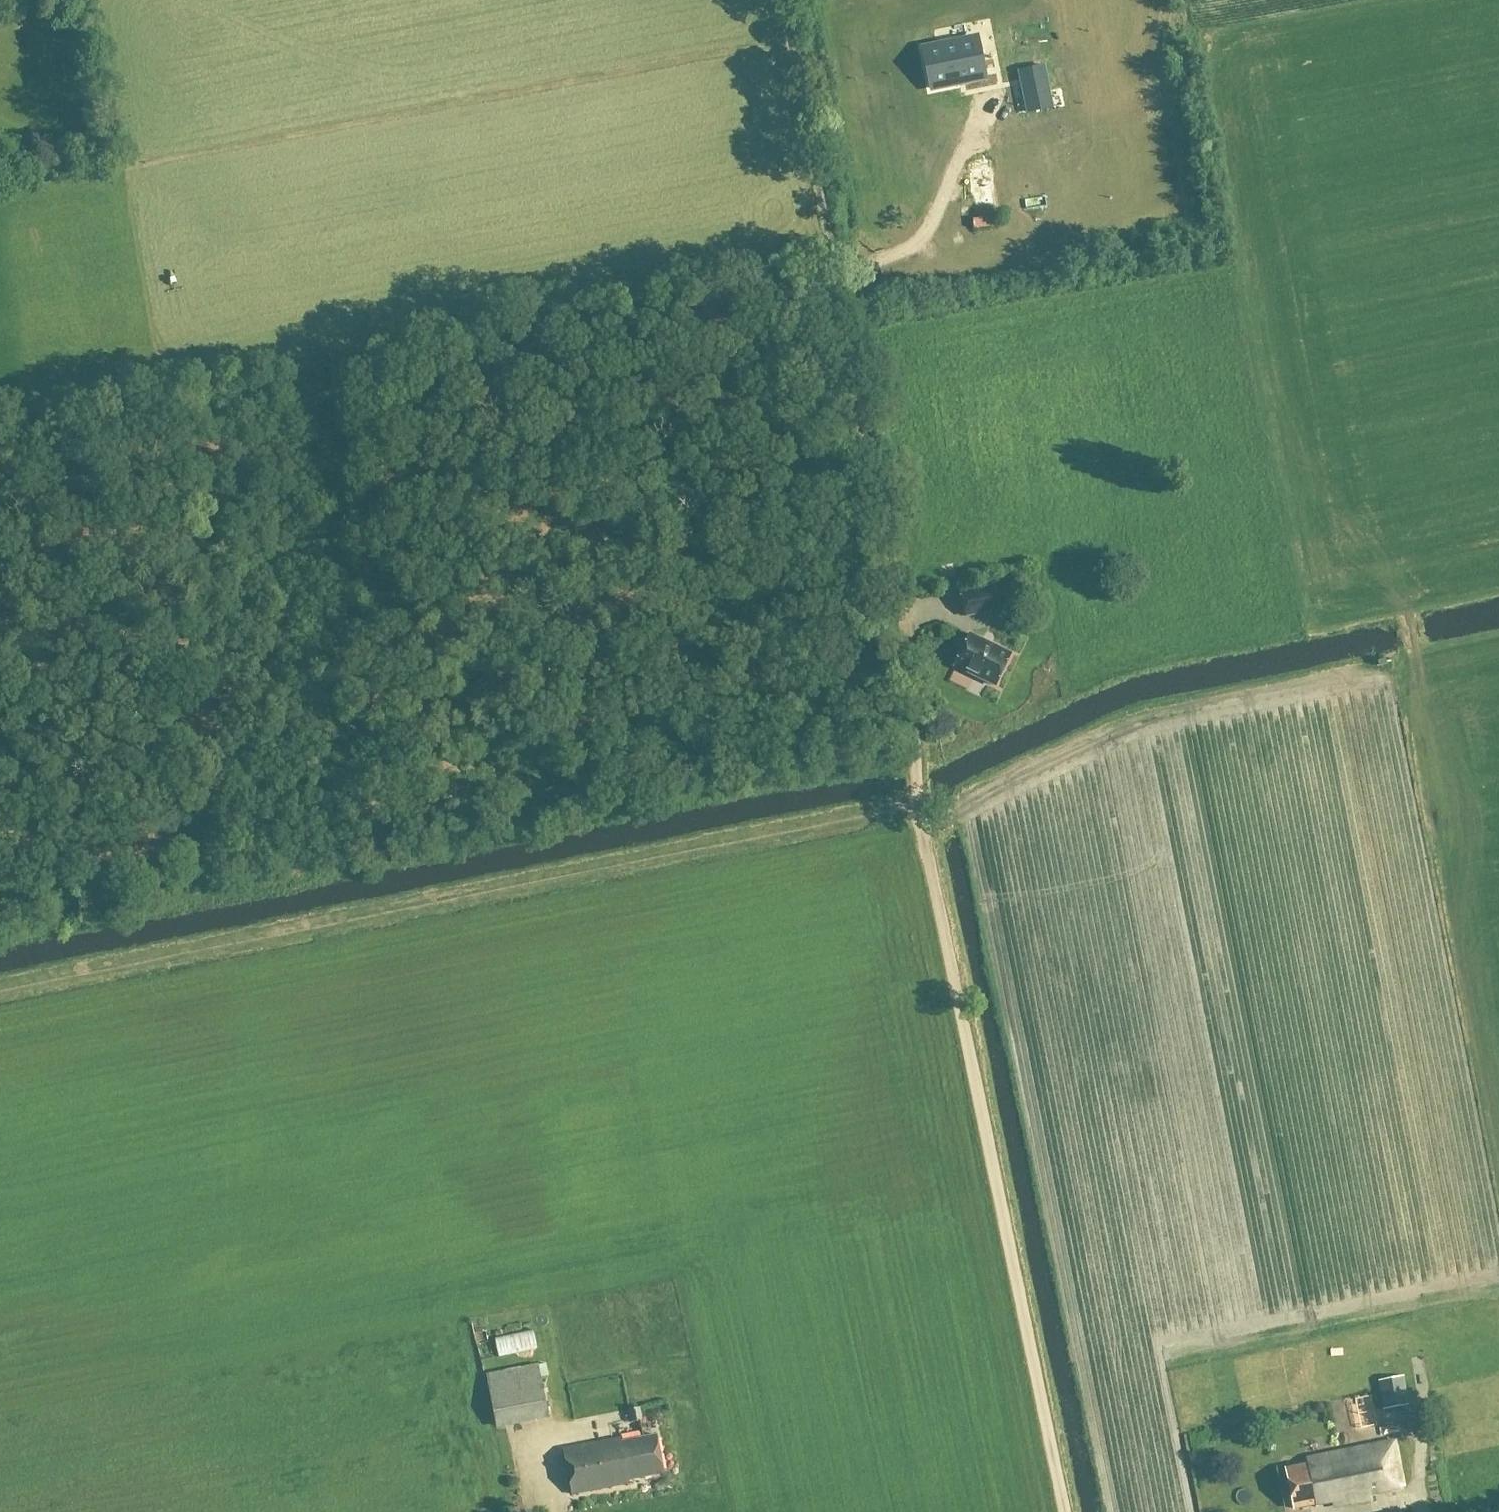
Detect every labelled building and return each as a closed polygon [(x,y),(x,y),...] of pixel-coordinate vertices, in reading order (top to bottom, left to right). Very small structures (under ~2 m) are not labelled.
[(945,47),(924,51),(932,91),(986,81),(978,40),(952,45),(952,43),(944,44),(945,47)] [(1023,73),(998,78),(1006,119),(1031,115),(1023,73)] [(992,587),(960,594),(965,618),(997,611),(992,587)] [(1010,655),(969,636),(954,667),(995,687),(1010,655)] [(500,1343),(503,1360),(541,1352),(538,1335),(500,1343)] [(537,1363),(485,1373),(495,1427),(547,1417),(537,1363)] [(1377,1380),(1382,1409),(1406,1405),(1401,1376),(1377,1380)] [(1342,1408),(1344,1433),(1379,1430),(1377,1406),(1342,1408)] [(619,1438),(561,1450),(570,1494),(627,1483),(627,1479),(662,1472),(655,1435),(619,1442),(619,1438)] [(1403,1487),(1394,1442),(1306,1459),(1306,1464),(1285,1468),(1293,1509),(1331,1501),(1332,1506),(1370,1499),(1369,1494),(1403,1487)]
